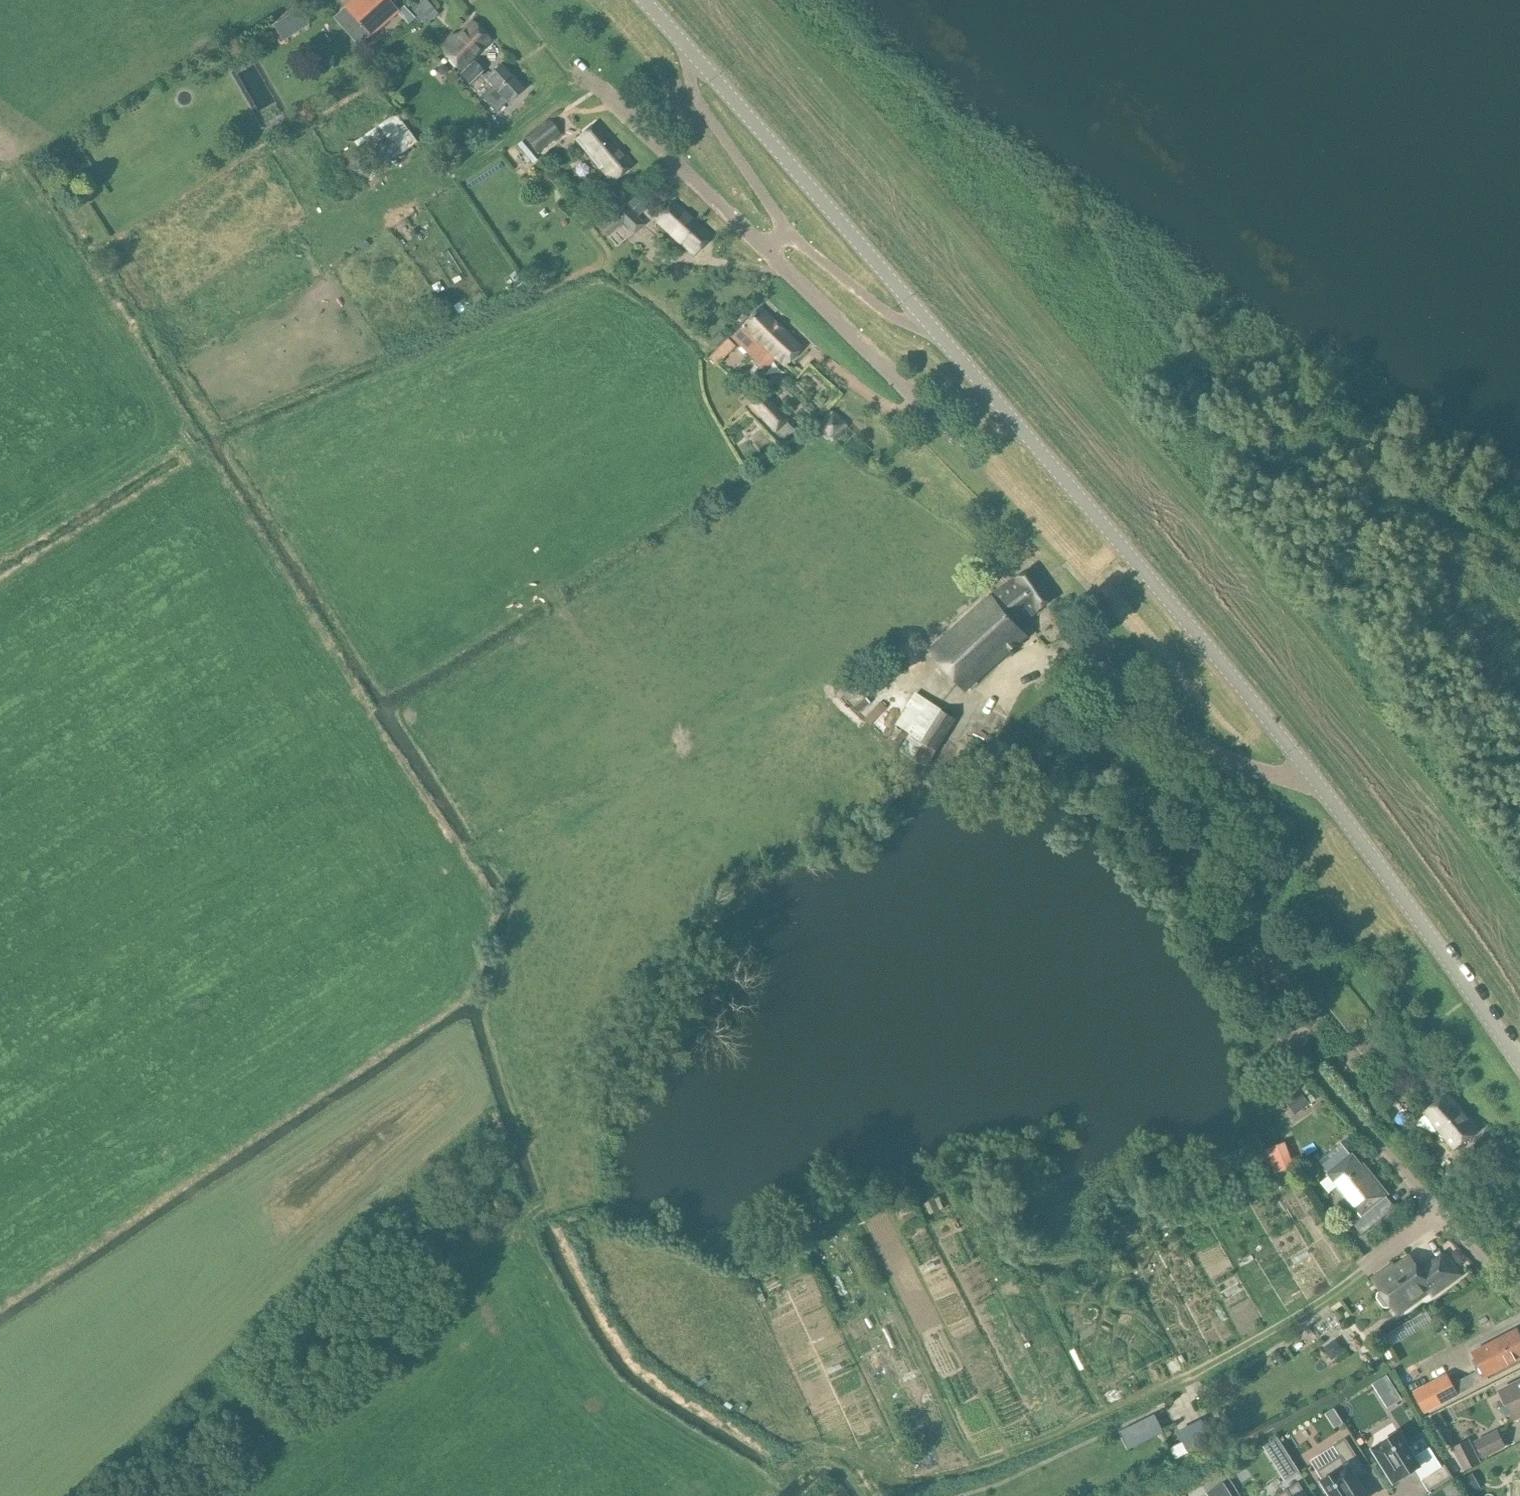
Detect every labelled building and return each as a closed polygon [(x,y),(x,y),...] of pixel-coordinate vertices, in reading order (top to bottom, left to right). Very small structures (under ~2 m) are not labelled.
[(346,6),(335,18),(359,45),(398,9),(390,0),(353,0),(346,6)] [(411,9),(415,15),(414,16),(413,17),(415,19),(420,25),(427,20),(429,23),(439,14),(427,0),(422,0),(411,9)] [(300,8),(274,24),(284,40),(310,24),(300,8)] [(452,37),(442,46),(460,67),(465,62),(466,62),(489,40),(473,23),(455,41),(452,37)] [(476,60),(461,75),(469,84),(484,69),(476,60)] [(497,113),(509,102),(526,87),(504,63),(487,78),(494,85),(482,97),(497,113)] [(397,113),(354,143),(375,172),(418,142),(397,113)] [(526,138),(536,152),(559,135),(549,121),(526,138)] [(597,122),(579,136),(576,139),(581,145),(593,159),(601,169),(602,168),(613,181),(633,164),(597,122)] [(642,190),(618,214),(613,209),(596,223),(608,238),(623,224),(634,236),(645,225),(637,217),(653,201),(642,190)] [(694,254),(697,250),(711,235),(674,201),(656,220),(694,254)] [(479,293),(471,298),(476,305),(485,301),(479,293)] [(760,308),(746,322),(733,336),(763,365),(773,355),(784,366),(802,348),(760,308)] [(763,394),(749,407),(774,434),(788,420),(763,394)] [(850,426),(832,409),(815,426),(832,443),(850,426)] [(1006,586),(988,602),(930,654),(966,692),(1028,635),(1018,624),(1054,599),(1032,568),(1006,586)] [(909,756),(908,757),(912,760),(930,769),(942,751),(940,750),(958,718),(917,691),(896,724),(911,733),(900,751),(909,756)] [(1310,1083),(1301,1089),(1311,1103),(1320,1097),(1310,1083)] [(1301,1092),(1286,1103),(1295,1115),(1310,1104),(1301,1092)] [(1425,1112),(1455,1150),(1479,1129),(1449,1092),(1425,1112)] [(1276,1174),(1295,1167),(1285,1143),(1267,1149),(1276,1174)] [(1352,1221),(1363,1234),(1383,1217),(1374,1206),(1387,1195),(1368,1170),(1366,1171),(1344,1143),(1319,1161),(1361,1214),(1352,1221)] [(781,1245),(785,1250),(795,1242),(789,1235),(782,1241),(784,1243),(781,1245)] [(1393,1266),(1375,1280),(1383,1290),(1378,1294),(1377,1298),(1384,1306),(1388,1307),(1403,1296),(1409,1304),(1411,1304),(1420,1298),(1420,1295),(1430,1288),(1433,1292),(1458,1274),(1444,1254),(1420,1272),(1410,1259),(1395,1269),(1393,1266)] [(1427,1312),(1384,1337),(1390,1347),(1434,1323),(1427,1312)] [(1334,1313),(1314,1327),(1321,1337),(1341,1324),(1334,1313)] [(1500,1339),(1474,1353),(1486,1376),(1519,1358),(1519,1335),(1517,1330),(1500,1339)] [(1390,1353),(1391,1353),(1384,1342),(1376,1346),(1383,1358),(1386,1363),(1393,1359),(1390,1353)] [(1414,1393),(1424,1413),(1459,1395),(1448,1374),(1414,1393)] [(1402,1399),(1388,1376),(1387,1375),(1372,1384),(1373,1385),(1388,1408),(1402,1399)] [(1500,1391),(1514,1419),(1519,1416),(1519,1381),(1500,1391)] [(1154,1414),(1120,1431),(1129,1449),(1163,1432),(1154,1414)] [(1182,1430),(1178,1432),(1184,1443),(1188,1451),(1212,1439),(1211,1438),(1202,1420),(1182,1430)] [(1475,1442),(1483,1456),(1504,1446),(1497,1431),(1475,1442)] [(1414,1458),(1399,1433),(1375,1448),(1395,1481),(1402,1476),(1403,1476),(1416,1468),(1423,1479),(1422,1480),(1429,1491),(1453,1476),(1445,1465),(1432,1474),(1420,1454),(1414,1458)] [(1278,1437),(1264,1446),(1274,1463),(1289,1453),(1278,1437)] [(1356,1479),(1367,1472),(1346,1438),(1334,1446),(1340,1456),(1317,1471),(1333,1495),(1367,1495),(1356,1479)] [(1465,1472),(1483,1463),(1470,1439),(1452,1447),(1465,1472)] [(1519,1460),(1519,1454),(1517,1448),(1505,1455),(1510,1465),(1519,1460)] [(1473,1473),(1462,1479),(1470,1494),(1481,1488),(1473,1473)] [(1217,1488),(1220,1495),(1240,1495),(1234,1481),(1217,1488)] [(1299,1482),(1277,1495),(1307,1495),(1299,1482)]
